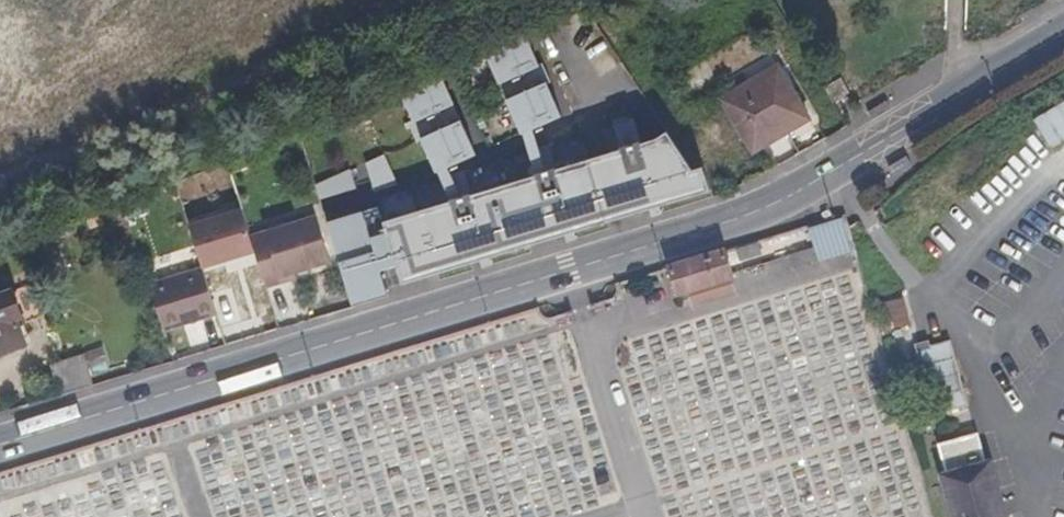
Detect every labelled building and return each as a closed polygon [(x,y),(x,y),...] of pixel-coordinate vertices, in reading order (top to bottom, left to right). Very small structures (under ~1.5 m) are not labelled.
[(524,131),(564,115),(550,82),(555,80),(547,61),(542,62),(528,29),(489,45),(524,131)] [(725,96),(756,148),(810,114),(780,63),(725,96)] [(439,169),(479,153),(444,66),(403,83),(417,116),(413,118),(421,138),(425,136),(439,169)] [(851,91),(842,75),(827,84),(836,100),(851,91)] [(1049,123),(1063,117),(1063,121),(1063,100),(1043,108),(1049,123)] [(398,265),(404,282),(424,276),(466,263),(481,259),(483,267),(493,264),(490,256),(565,233),(568,241),(578,238),(575,230),(603,221),(651,207),(653,214),(663,211),(660,204),(712,188),(705,164),(695,167),(670,127),(659,135),(642,141),(635,117),(616,123),(623,147),(557,167),(550,143),(531,149),(538,173),(472,193),(466,171),(446,177),(452,199),(385,220),(398,265)] [(378,193),(398,184),(386,155),(368,162),(378,193)] [(323,199),(358,189),(353,170),(318,180),(323,199)] [(379,258),(382,270),(398,265),(385,220),(381,206),(365,211),(373,239),(376,238),(381,257),(379,258)] [(243,209),(190,224),(202,266),(255,250),(250,234),(243,209)] [(385,294),(389,292),(382,270),(379,258),(381,257),(376,238),(373,239),(365,211),(329,221),(353,303),(385,294)] [(318,215),(250,234),(255,250),(266,287),(284,282),(282,276),(296,272),(331,262),(318,215)] [(812,224),(819,259),(854,253),(848,217),(812,224)] [(677,259),(687,306),(743,294),(733,247),(677,259)] [(203,267),(149,283),(163,329),(216,312),(203,267)] [(296,272),(282,276),(284,282),(297,278),(296,272)] [(25,341),(16,316),(22,314),(12,289),(0,293),(0,351),(25,341)] [(878,304),(887,331),(914,322),(904,295),(878,304)] [(939,413),(970,404),(952,337),(921,345),(939,413)] [(62,393),(94,383),(85,352),(52,364),(62,393)] [(950,516),(1009,516),(1007,510),(993,459),(983,462),(975,435),(936,445),(944,474),(938,476),(950,516)]
